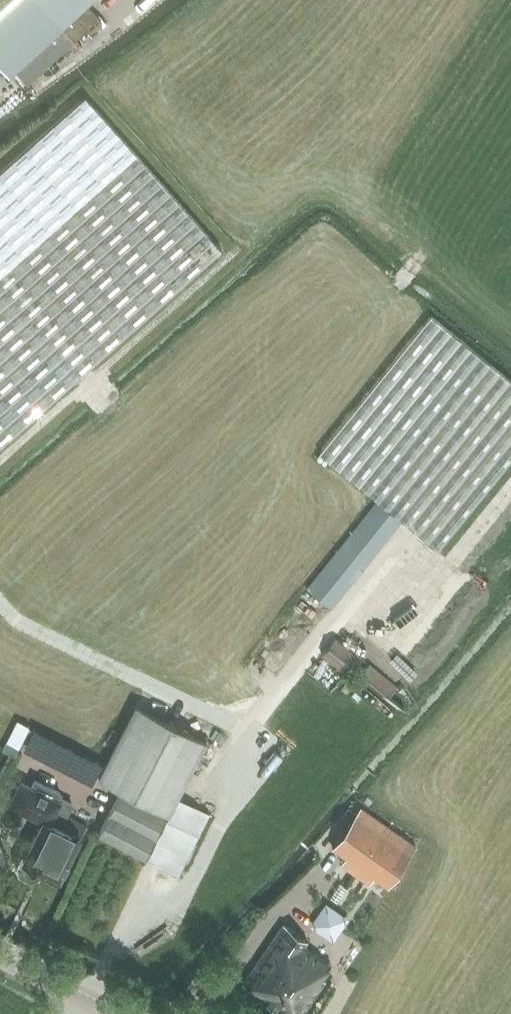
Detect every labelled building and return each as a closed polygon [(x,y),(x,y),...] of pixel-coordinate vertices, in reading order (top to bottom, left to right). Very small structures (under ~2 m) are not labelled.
[(10,72),(89,0),(0,0),(0,62),(10,72)] [(221,249),(84,95),(0,170),(0,446),(221,249)] [(305,590),(331,611),(403,521),(425,539),(439,550),(510,462),(510,379),(471,346),(468,350),(428,318),(321,450),(326,454),(323,458),(352,482),(354,479),(377,501),(305,590)] [(389,696),(398,686),(359,656),(336,637),(322,654),(345,673),(348,669),(353,673),(356,669),(389,696)] [(210,813),(178,796),(207,740),(137,702),(97,778),(121,790),(98,835),(179,876),(210,813)] [(37,874),(38,870),(61,881),(81,839),(88,824),(68,815),(74,803),(60,796),(63,792),(34,777),(30,784),(21,779),(9,804),(41,820),(20,862),(19,866),(21,871),(31,876),(37,874)] [(333,847),(346,856),(388,886),(411,853),(384,833),(389,826),(361,806),(333,847)] [(345,919),(325,906),(312,926),(332,939),(345,919)] [(301,946),(303,947),(308,940),(284,924),(244,983),(243,983),(242,985),(244,986),(263,998),(263,999),(264,1000),(265,1000),(270,1003),(297,964),(292,960),(301,946)] [(303,947),(301,946),(292,960),(297,964),(270,1003),(279,1009),(279,1010),(280,1011),(281,1011),(286,1013),(301,1013),(324,980),(322,979),(331,966),(303,947)]
